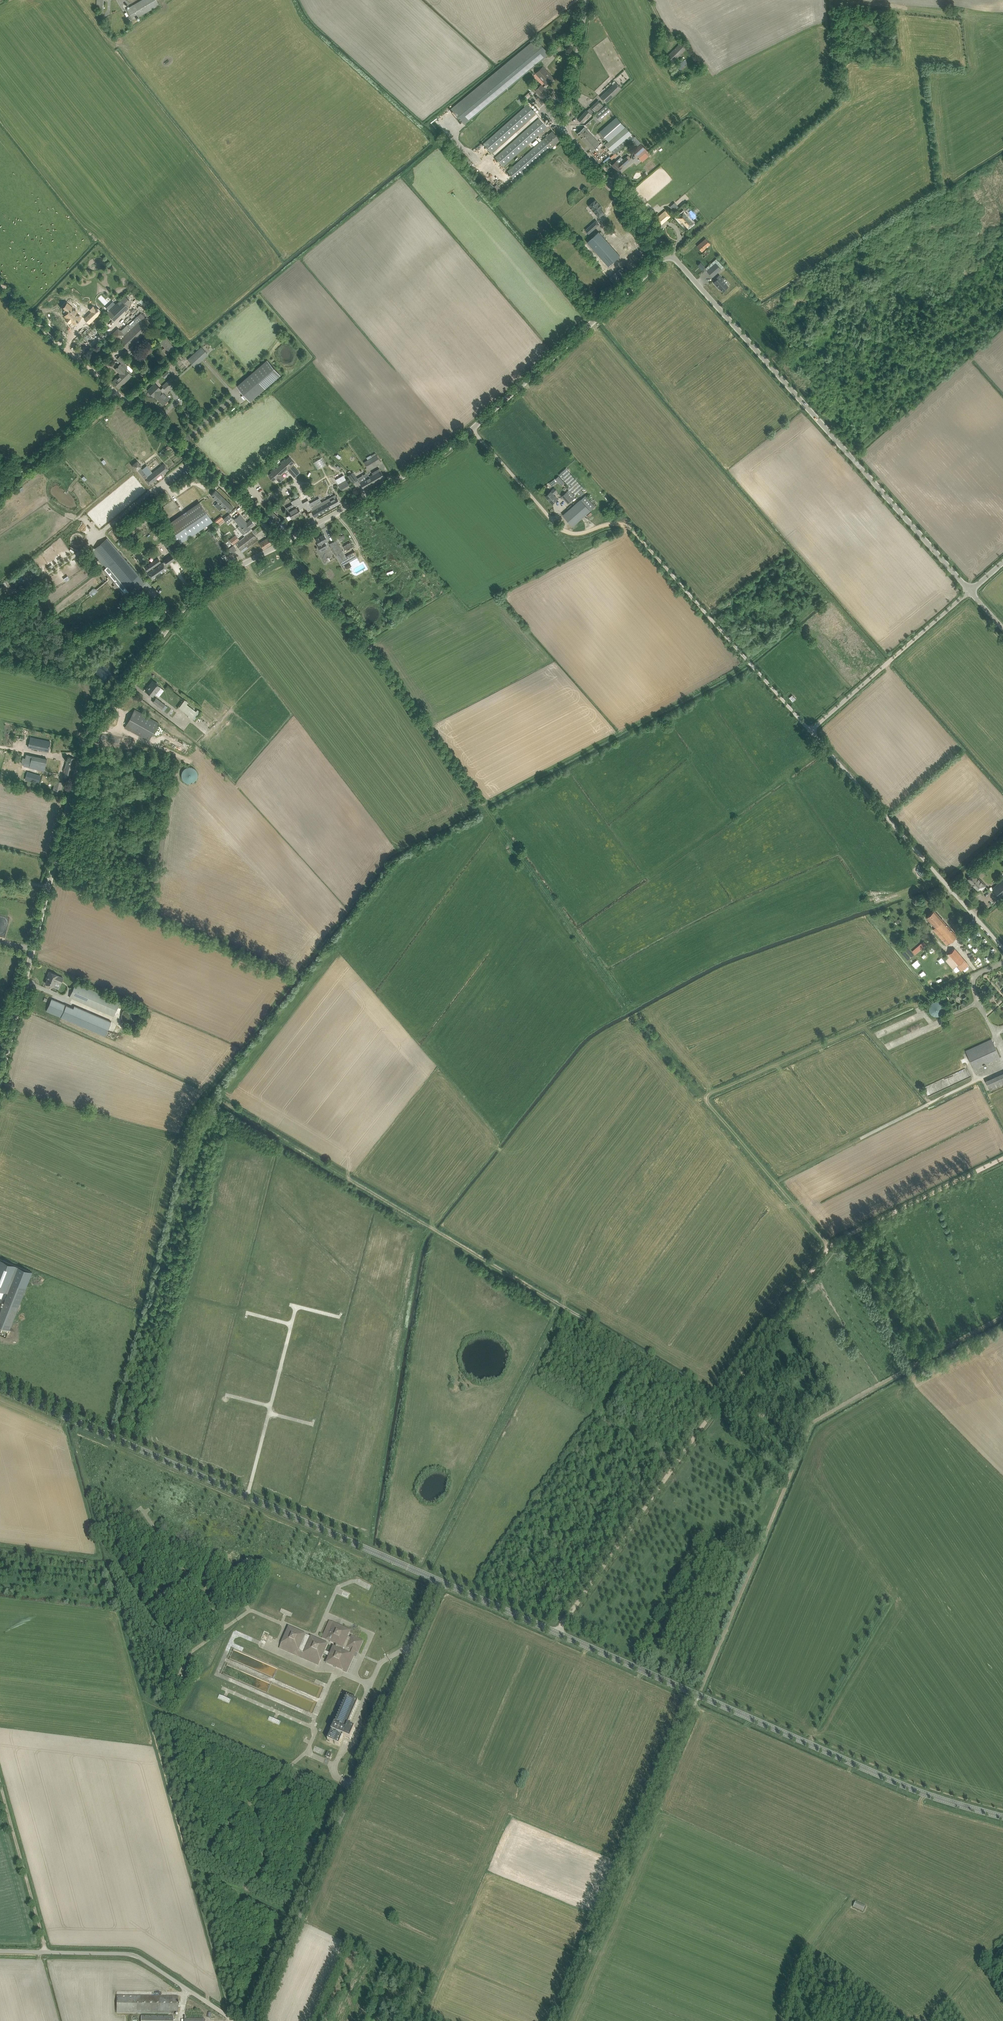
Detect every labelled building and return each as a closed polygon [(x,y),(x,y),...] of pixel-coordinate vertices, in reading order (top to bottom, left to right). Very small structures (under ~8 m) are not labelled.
[(133,20),(159,5),(156,0),(142,0),(126,9),(133,20)] [(549,54),(536,38),(451,108),(453,111),(451,112),(460,123),(462,121),(465,124),(549,54)] [(686,49),(684,47),(681,43),(668,55),(674,61),(686,49)] [(543,67),(539,70),(536,73),(546,84),(553,78),(543,67)] [(623,75),(622,77),(625,82),(631,78),(626,70),(621,73),(623,75)] [(601,97),(606,103),(621,88),(616,82),(601,97)] [(536,91),(539,95),(543,98),(549,93),(542,86),(536,91)] [(535,92),(532,89),(523,97),(526,101),(535,92)] [(596,113),(603,106),(598,100),(591,107),(596,113)] [(527,104),(524,108),(483,144),(491,153),(536,113),(527,104)] [(598,123),(600,121),(612,111),(606,105),(595,115),(596,115),(593,118),(598,123)] [(590,107),(587,110),(578,119),(582,123),(590,114),(592,115),(595,112),(590,107)] [(611,151),(614,154),(616,153),(632,139),(635,137),(631,133),(626,127),(617,117),(601,131),(609,141),(605,144),(610,149),(611,151)] [(539,118),(536,121),(495,157),(503,166),(547,127),(539,118)] [(599,143),(588,131),(584,127),(577,133),(592,150),(599,143)] [(552,132),(539,142),(507,171),(515,180),(548,151),(560,140),(552,132)] [(633,151),(639,158),(647,150),(641,144),(633,151)] [(600,153),(596,157),(600,162),(604,158),(600,153)] [(621,157),(616,162),(612,165),(617,171),(632,159),(628,155),(623,159),(621,157)] [(582,189),(576,193),(580,198),(586,193),(582,189)] [(603,208),(595,200),(589,206),(599,218),(604,213),(601,209),(603,208)] [(675,202),(670,206),(674,212),(679,208),(675,202)] [(656,218),(662,224),(671,216),(665,210),(656,218)] [(677,217),(686,229),(694,222),(684,211),(677,217)] [(585,229),(588,234),(599,225),(595,220),(585,229)] [(598,232),(587,242),(608,266),(620,256),(598,232)] [(711,244),(709,242),(706,238),(697,246),(702,251),(711,244)] [(582,246),(586,252),(591,249),(585,242),(582,246)] [(706,268),(708,270),(707,271),(713,277),(724,267),(718,261),(716,258),(706,268)] [(723,279),(719,275),(715,278),(716,280),(714,282),(718,287),(719,287),(723,291),(729,286),(722,279),(723,279)] [(107,313),(114,320),(128,307),(121,299),(107,313)] [(70,304),(65,309),(69,312),(66,315),(68,316),(67,317),(72,321),(72,320),(76,323),(78,320),(79,319),(81,316),(76,312),(77,310),(70,304)] [(91,313),(85,319),(89,323),(98,315),(94,310),(93,310),(90,312),(91,313)] [(119,339),(120,340),(119,340),(128,349),(149,328),(147,326),(151,323),(141,313),(129,325),(128,324),(122,330),(120,330),(118,328),(112,334),(118,340),(119,339)] [(166,336),(159,341),(168,352),(174,348),(166,336)] [(148,344),(139,353),(145,359),(154,350),(148,344)] [(195,367),(208,354),(201,346),(187,359),(195,367)] [(119,388),(122,385),(132,375),(130,373),(131,372),(127,368),(128,366),(124,363),(126,361),(125,360),(127,359),(126,359),(128,357),(123,353),(120,355),(117,358),(122,362),(120,364),(119,365),(116,369),(121,374),(112,382),(119,388)] [(250,401),(280,374),(267,360),(237,386),(250,401)] [(169,379),(162,385),(163,387),(166,389),(167,390),(174,384),(171,381),(173,380),(171,377),(169,379)] [(151,387),(147,391),(154,397),(154,396),(163,405),(167,401),(169,399),(163,392),(166,389),(163,387),(161,389),(155,383),(151,387)] [(366,457),(368,460),(365,462),(369,468),(381,461),(377,455),(375,453),(371,455),(371,454),(366,457)] [(313,463),(318,470),(326,464),(322,457),(313,463)] [(271,474),(268,477),(273,483),(276,480),(279,483),(284,479),(281,476),(287,470),(294,478),(299,474),(292,466),(294,464),(289,458),(286,461),(285,460),(281,464),(282,465),(276,470),(275,469),(270,473),(271,474)] [(162,473),(163,474),(169,470),(164,463),(144,478),(149,484),(152,482),(153,482),(157,479),(156,478),(162,473)] [(373,474),(370,476),(374,484),(385,478),(382,473),(379,468),(372,472),(373,474)] [(583,487),(566,468),(559,474),(570,486),(568,488),(574,495),(583,487)] [(353,472),(348,475),(353,483),(358,479),(353,472)] [(344,475),(336,480),(338,483),(341,489),(349,484),(346,479),(344,475)] [(365,489),(374,484),(370,476),(360,482),(365,489)] [(559,476),(555,479),(561,485),(565,482),(559,476)] [(752,485),(749,481),(743,486),(746,490),(752,485)] [(555,488),(549,492),(546,496),(552,503),(557,499),(553,495),(557,491),(555,488)] [(212,494),(211,495),(218,501),(215,505),(220,510),(223,507),(229,512),(230,511),(233,507),(216,490),(212,494)] [(576,497),(574,495),(569,490),(562,496),(568,503),(576,497)] [(320,498),(310,503),(312,507),(310,508),(315,517),(316,516),(340,503),(336,495),(322,502),(320,498)] [(586,495),(581,499),(563,515),(573,526),(591,510),(590,510),(595,506),(586,495)] [(294,504),(287,508),(289,512),(293,519),(302,513),(300,509),(299,506),(300,506),(303,504),(299,497),(295,499),(296,500),(292,502),(293,503),(294,504)] [(166,526),(178,544),(212,521),(200,503),(166,526)] [(267,515),(264,518),(268,522),(271,519),(277,524),(281,519),(271,511),(268,515),(267,515)] [(236,518),(234,520),(245,533),(251,528),(249,527),(253,524),(251,520),(247,524),(240,515),(236,518)] [(227,521),(220,527),(221,529),(225,533),(227,535),(228,535),(231,532),(230,530),(229,530),(225,526),(230,522),(229,520),(227,518),(225,519),(227,521)] [(218,526),(214,528),(223,541),(225,540),(219,531),(218,529),(219,527),(218,526)] [(241,540),(236,543),(237,545),(238,546),(241,550),(247,546),(248,548),(258,540),(257,538),(255,535),(258,533),(255,529),(252,531),(250,533),(241,540)] [(324,534),(316,538),(319,543),(320,544),(318,545),(321,550),(328,547),(325,541),(328,540),(327,538),(324,534)] [(239,539),(236,535),(229,540),(233,545),(239,539)] [(272,535),(267,538),(260,543),(264,549),(275,541),(272,535)] [(114,572),(128,589),(131,593),(144,582),(107,538),(94,549),(91,551),(103,565),(104,564),(106,567),(104,569),(110,576),(114,572)] [(167,569),(165,565),(166,564),(167,565),(180,556),(167,538),(162,541),(171,554),(163,560),(164,561),(162,563),(158,557),(144,567),(152,579),(167,569)] [(337,540),(330,544),(336,555),(337,557),(344,553),(343,551),(337,540)] [(233,545),(224,552),(227,557),(228,556),(234,552),(236,549),(235,547),(233,545)] [(354,552),(346,556),(347,557),(349,561),(357,557),(354,552)] [(146,690),(149,693),(153,696),(160,687),(153,681),(146,690)] [(156,698),(153,702),(162,709),(164,710),(167,707),(165,705),(156,698)] [(187,704),(182,710),(185,712),(184,713),(188,716),(189,715),(192,717),(196,711),(187,704)] [(158,722),(139,712),(135,709),(125,727),(148,740),(158,722)] [(50,741),(46,740),(30,737),(28,746),(48,751),(50,741)] [(23,758),(22,764),(25,764),(24,766),(45,771),(45,768),(47,760),(27,755),(27,759),(23,758)] [(64,770),(63,776),(64,777),(69,778),(75,758),(68,756),(67,761),(66,761),(64,770)] [(182,773),(182,774),(182,776),(182,777),(182,779),(183,780),(184,781),(186,782),(187,782),(188,783),(190,783),(191,783),(192,783),(193,782),(194,782),(195,781),(196,780),(197,778),(197,777),(198,775),(198,774),(197,772),(197,771),(195,769),(194,768),(193,767),(191,767),(190,767),(188,767),(187,767),(185,768),(184,769),(183,769),(183,770),(182,771),(182,772),(182,773)] [(28,772),(26,780),(32,781),(35,773),(28,772)] [(63,782),(58,781),(56,780),(53,792),(60,794),(63,782)] [(986,886),(981,880),(980,880),(974,874),(968,879),(977,889),(980,887),(982,889),(986,886)] [(1002,895),(1002,879),(992,888),(1001,897),(1002,895)] [(947,944),(953,939),(957,936),(934,910),(927,917),(935,927),(933,929),(947,944)] [(912,951),(915,954),(926,944),(923,941),(912,951)] [(955,948),(944,958),(953,969),(957,965),(961,971),(969,964),(955,948)] [(49,971),(48,975),(49,976),(46,983),(54,986),(56,981),(61,983),(63,978),(58,975),(49,971)] [(70,997),(74,999),(114,1016),(120,1002),(76,983),(70,997)] [(52,999),(47,1011),(61,1017),(105,1036),(112,1021),(75,1005),(73,1008),(66,1005),(52,999)] [(941,1002),(940,1002),(939,1002),(938,1001),(937,1001),(936,1001),(935,1001),(933,1002),(932,1003),(931,1003),(930,1004),(930,1005),(929,1007),(929,1008),(929,1009),(929,1010),(929,1011),(930,1012),(931,1013),(931,1014),(932,1015),(933,1015),(934,1016),(935,1016),(937,1016),(938,1016),(939,1016),(940,1015),(941,1015),(942,1014),(942,1013),(943,1012),(944,1011),(944,1010),(944,1009),(944,1008),(944,1006),(943,1005),(943,1004),(942,1004),(942,1003),(941,1002)] [(974,1068),(1000,1057),(992,1039),(966,1050),(974,1068)] [(1002,1083),(1002,1072),(986,1080),(990,1089),(1002,1083)] [(8,1293),(0,1312),(0,1326),(9,1330),(13,1320),(15,1315),(32,1272),(0,1259),(0,1290),(8,1293)] [(282,1608),(280,1612),(284,1614),(285,1614),(287,1615),(291,1617),(293,1613),(282,1608)] [(287,1632),(280,1648),(314,1663),(319,1665),(324,1654),(329,1656),(326,1663),(347,1672),(354,1656),(354,1655),(355,1651),(358,1652),(363,1641),(352,1636),(351,1638),(347,1636),(350,1630),(330,1621),(325,1632),(322,1638),(326,1639),(337,1644),(336,1647),(334,1646),(331,1653),(325,1651),(328,1644),(289,1627),(287,1632)] [(219,1694),(217,1698),(229,1703),(231,1699),(227,1698),(224,1697),(224,1696),(223,1696),(219,1694)] [(332,1731),(328,1741),(339,1746),(343,1736),(350,1739),(355,1729),(348,1726),(358,1702),(347,1697),(337,1721),(336,1720),(331,1731),(332,1731)] [(270,1716),(268,1720),(279,1725),(281,1722),(281,1721),(277,1720),(277,1719),(274,1718),(273,1718),(270,1716)] [(856,1902),(853,1907),(863,1912),(865,1906),(856,1902)] [(117,1996),(117,2001),(117,2013),(137,2013),(178,2013),(178,1996),(117,1996)]
